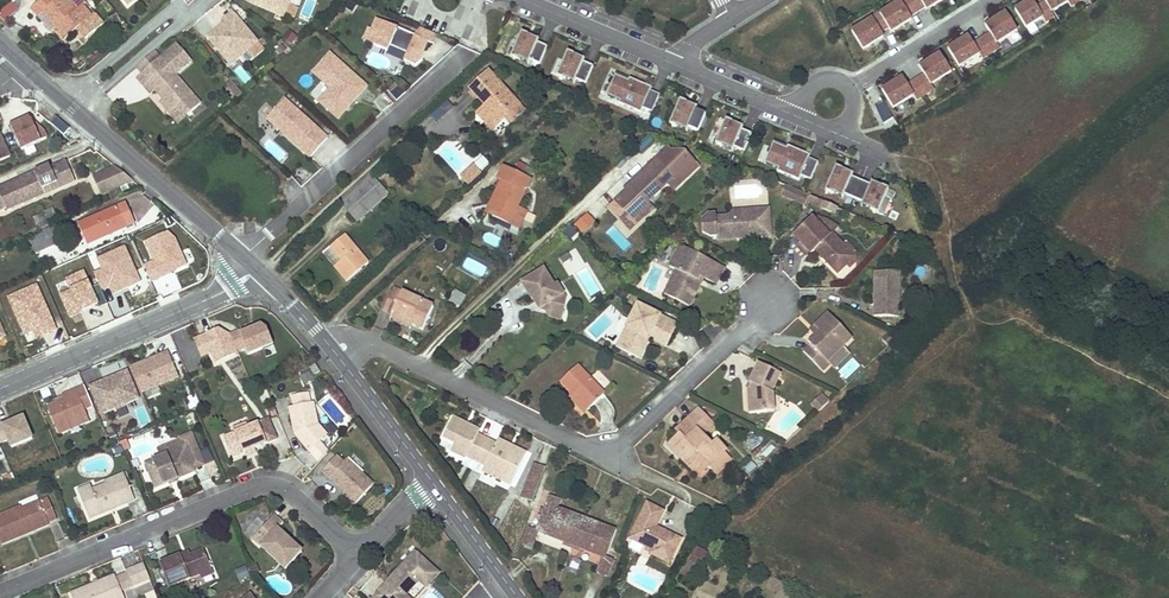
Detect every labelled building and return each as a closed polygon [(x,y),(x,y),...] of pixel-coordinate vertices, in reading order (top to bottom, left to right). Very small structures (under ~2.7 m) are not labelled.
[(14,0),(0,11),(0,17),(3,22),(21,9),(14,0)] [(53,24),(57,22),(59,25),(56,28),(66,39),(78,29),(86,39),(104,24),(96,14),(93,17),(83,5),(78,10),(69,0),(41,0),(31,8),(38,16),(43,12),(53,24)] [(284,17),(286,13),(290,4),(291,0),(248,0),(248,2),(284,17)] [(913,22),(911,19),(919,15),(909,0),(881,17),(889,31),(892,35),(913,22)] [(919,15),(926,10),(928,13),(948,0),(909,0),(919,15)] [(1078,0),(1043,0),(1045,3),(1051,13),(1068,3),(1071,8),(1080,2),(1078,0)] [(1051,13),(1045,3),(1037,8),(1032,1),(1015,11),(1026,29),(1042,19),(1045,24),(1054,18),(1051,13)] [(298,8),(290,4),(286,13),(294,17),(298,8)] [(250,50),(251,49),(258,43),(233,13),(225,19),(228,21),(230,24),(227,26),(225,24),(208,38),(231,66),(250,50)] [(889,31),(881,17),(880,16),(872,20),(873,22),(853,35),(864,52),(885,39),(882,35),(889,31)] [(991,37),(983,42),(992,57),(1001,52),(998,46),(1018,34),(1007,16),(986,29),(991,37)] [(423,51),(427,42),(434,45),(438,36),(419,27),(415,36),(377,19),(373,30),(370,28),(364,41),(388,51),(390,46),(407,54),(404,61),(414,65),(419,61),(421,58),(417,56),(420,50),(423,51)] [(289,31),(283,38),(291,44),(297,37),(289,31)] [(540,64),(547,47),(538,42),(539,39),(538,39),(538,40),(528,35),(522,32),(512,57),(518,59),(528,63),(528,64),(530,60),(540,64)] [(992,57),(983,42),(974,47),(969,40),(949,53),(960,70),(980,58),(983,63),(992,57)] [(255,57),(264,50),(258,43),(251,49),(250,50),(255,57)] [(143,86),(151,94),(155,91),(163,100),(174,112),(180,107),(187,115),(201,103),(175,75),(192,60),(177,44),(160,59),(166,65),(143,86)] [(286,49),(281,44),(276,50),(281,55),(286,49)] [(143,86),(166,65),(160,59),(155,52),(137,67),(143,74),(137,79),(143,86)] [(586,84),(593,66),(583,62),(585,59),(584,59),(574,55),(568,52),(557,76),(564,79),(564,78),(574,83),(574,84),(576,80),(586,84)] [(330,54),(313,73),(321,80),(331,89),(319,102),(338,119),(367,87),(330,54)] [(932,88),(952,75),(941,57),(920,71),(925,78),(917,83),(926,98),(935,93),(932,88)] [(487,107),(501,123),(506,118),(519,106),(489,73),(471,89),(487,107)] [(652,112),(660,94),(650,90),(652,87),(630,78),(629,80),(616,75),(616,74),(607,95),(607,96),(608,95),(620,100),(619,103),(641,112),(643,108),(652,112)] [(243,94),(232,80),(227,84),(238,98),(243,94)] [(321,80),(310,94),(319,102),(331,89),(321,80)] [(397,99),(407,90),(397,80),(387,89),(397,99)] [(926,98),(917,83),(908,88),(903,81),(882,94),(894,112),(914,99),(917,104),(926,98)] [(877,90),(869,94),(874,104),(881,100),(877,90)] [(394,104),(383,93),(373,103),(384,114),(394,104)] [(178,123),(187,115),(180,107),(174,112),(163,100),(160,102),(178,123)] [(284,100),(267,119),(310,157),(328,138),(284,100)] [(453,107),(448,100),(432,114),(437,120),(453,107)] [(698,132),(706,114),(696,110),(697,107),(696,108),(686,103),(687,103),(680,100),(670,125),(676,127),(686,131),(686,132),(687,132),(688,128),(698,132)] [(881,121),(891,118),(885,101),(876,104),(881,121)] [(506,118),(510,124),(524,111),(519,106),(506,118)] [(478,115),(493,131),(501,123),(487,107),(478,115)] [(30,114),(10,123),(22,149),(47,137),(43,128),(32,119),(30,114)] [(55,115),(50,122),(65,134),(71,127),(55,115)] [(744,152),(751,134),(742,130),(743,127),(742,127),(732,123),(732,122),(726,120),(716,144),(722,147),(722,146),(732,151),(734,147),(744,152)] [(10,156),(2,138),(0,139),(0,161),(10,156)] [(811,180),(818,162),(808,158),(810,155),(788,146),(787,148),(774,143),(774,142),(765,163),(766,163),(778,168),(777,171),(799,180),(801,175),(811,180)] [(680,185),(700,166),(687,153),(673,151),(669,148),(657,159),(659,162),(652,168),(650,166),(630,185),(631,187),(615,203),(623,211),(632,221),(650,204),(648,202),(666,184),(669,187),(676,181),(680,185)] [(652,168),(659,162),(657,159),(650,166),(652,168)] [(0,188),(0,195),(6,208),(7,211),(45,194),(44,192),(50,190),(50,192),(70,183),(67,175),(71,173),(66,161),(51,168),(42,172),(42,169),(0,188)] [(512,226),(520,208),(518,207),(530,180),(524,177),(526,172),(509,164),(507,170),(503,168),(498,179),(502,180),(493,199),(496,200),(489,215),(512,226)] [(93,177),(101,194),(132,180),(116,167),(93,177)] [(481,173),(475,167),(469,173),(474,179),(481,173)] [(878,214),(888,189),(882,187),(872,183),(872,182),(870,185),(852,177),(853,174),(852,174),(842,170),(836,167),(825,191),(832,194),(842,198),(842,199),(844,195),(853,198),(863,203),(861,207),(862,207),(862,206),(872,211),(878,214)] [(378,204),(388,194),(372,176),(341,203),(348,212),(369,194),(378,204)] [(676,181),(669,187),(673,191),(680,185),(676,181)] [(804,205),(810,196),(785,185),(781,195),(804,205)] [(357,222),(378,204),(369,194),(348,212),(357,222)] [(806,208),(810,203),(812,204),(815,198),(810,196),(804,205),(803,206),(806,208)] [(821,208),(824,202),(815,198),(812,204),(821,208)] [(489,215),(496,200),(493,199),(486,214),(489,215)] [(631,230),(654,208),(650,204),(632,221),(623,211),(618,216),(631,230)] [(125,205),(80,224),(89,243),(126,227),(127,230),(135,227),(125,205)] [(518,229),(526,211),(520,208),(512,226),(518,229)] [(769,209),(758,210),(759,219),(770,218),(769,209)] [(716,215),(709,215),(701,222),(702,232),(711,237),(717,236),(718,239),(741,238),(741,235),(746,235),(749,237),(771,236),(770,218),(759,219),(758,210),(734,211),(734,216),(716,217),(716,215)] [(596,222),(586,212),(575,224),(584,233),(596,222)] [(43,213),(35,216),(39,228),(47,225),(43,213)] [(810,252),(812,254),(815,250),(838,274),(847,265),(849,263),(849,251),(845,247),(832,233),(839,227),(827,220),(821,226),(815,219),(813,217),(794,235),(796,237),(810,252)] [(815,219),(821,226),(827,220),(817,217),(815,219)] [(30,239),(36,254),(60,244),(57,237),(64,234),(61,225),(30,239)] [(577,233),(571,227),(566,232),(572,238),(577,233)] [(151,280),(187,265),(175,237),(168,231),(143,241),(152,261),(144,264),(151,280)] [(681,244),(685,234),(679,231),(670,239),(681,244)] [(342,261),(335,267),(347,282),(368,263),(345,235),(330,248),(342,261)] [(792,241),(806,255),(810,252),(796,237),(792,241)] [(847,265),(850,269),(856,262),(856,253),(848,244),(845,247),(849,251),(849,263),(847,265)] [(113,293),(141,282),(125,246),(98,257),(102,267),(94,271),(102,290),(110,286),(113,293)] [(677,252),(696,261),(699,256),(679,246),(677,252)] [(330,248),(323,254),(335,267),(342,261),(330,248)] [(571,257),(568,251),(557,256),(560,262),(571,257)] [(703,279),(716,285),(724,268),(699,256),(696,261),(677,252),(669,267),(676,271),(664,295),(689,307),(699,287),(698,281),(700,277),(703,279)] [(80,311),(98,303),(83,269),(66,277),(71,288),(59,293),(70,318),(81,313),(80,311)] [(554,285),(544,269),(522,282),(532,299),(533,299),(537,297),(541,303),(539,309),(547,311),(562,315),(566,298),(557,284),(554,285)] [(899,317),(900,272),(875,272),(874,316),(899,317)] [(37,284),(8,296),(24,335),(32,331),(35,337),(55,328),(37,284)] [(621,288),(618,293),(624,297),(627,292),(621,288)] [(423,330),(433,307),(393,289),(383,310),(392,314),(390,318),(410,327),(411,325),(423,330)] [(460,308),(466,295),(454,289),(448,302),(460,308)] [(644,336),(649,338),(652,333),(669,342),(678,325),(638,304),(616,347),(634,356),(644,336)] [(551,318),(561,320),(562,315),(547,311),(551,318)] [(828,362),(843,347),(852,338),(828,313),(815,326),(820,332),(815,336),(809,343),(811,345),(803,352),(823,372),(830,364),(828,362)] [(274,344),(268,331),(262,325),(241,334),(240,330),(231,334),(238,351),(246,347),(249,354),(274,344)] [(238,351),(231,334),(220,326),(195,337),(203,355),(210,351),(215,362),(239,352),(238,351)] [(815,336),(820,332),(815,326),(810,331),(815,336)] [(649,338),(667,347),(669,342),(652,333),(649,338)] [(634,356),(639,358),(649,338),(644,336),(634,356)] [(834,369),(850,354),(843,347),(828,362),(830,364),(834,369)] [(179,377),(169,352),(131,368),(142,392),(179,377)] [(308,365),(314,375),(320,371),(313,361),(308,365)] [(774,401),(774,394),(772,393),(781,374),(759,363),(750,382),(754,384),(751,389),(749,390),(750,414),(768,413),(767,402),(774,401)] [(588,410),(605,394),(578,366),(561,383),(572,394),(588,410)] [(139,399),(128,371),(104,381),(105,383),(101,385),(100,383),(90,387),(102,414),(113,409),(116,410),(126,406),(127,403),(139,399)] [(85,409),(93,406),(85,387),(62,396),(64,400),(55,404),(48,407),(59,434),(70,429),(68,423),(77,419),(80,425),(90,421),(85,409)] [(317,422),(313,403),(310,403),(308,393),(292,396),(294,407),(289,408),(295,435),(318,462),(328,452),(319,442),(324,438),(313,427),(313,423),(317,422)] [(189,409),(200,405),(196,394),(185,398),(189,409)] [(588,410),(572,394),(569,398),(585,414),(588,410)] [(823,394),(820,397),(827,404),(830,402),(823,394)] [(820,397),(811,405),(818,412),(827,404),(820,397)] [(775,412),(774,401),(767,402),(768,413),(775,412)] [(277,415),(274,407),(268,409),(271,418),(277,415)] [(698,410),(676,431),(678,432),(680,435),(677,438),(669,446),(692,470),(694,467),(701,474),(710,466),(716,473),(730,459),(724,452),(726,451),(716,441),(712,445),(702,435),(713,425),(698,410)] [(510,485),(526,453),(514,447),(511,452),(507,450),(509,445),(498,440),(496,444),(478,435),(480,430),(470,426),(469,429),(462,426),(464,423),(453,417),(443,437),(455,443),(451,451),(466,459),(467,457),(485,466),(482,472),(510,485)] [(0,425),(0,444),(9,440),(12,448),(33,439),(24,418),(13,423),(4,427),(3,424),(0,425)] [(80,425),(77,419),(68,423),(70,429),(80,425)] [(278,440),(269,419),(248,427),(235,433),(224,437),(233,458),(245,453),(255,449),(278,440)] [(327,435),(317,424),(317,422),(313,423),(313,427),(324,438),(327,435)] [(235,433),(248,427),(247,423),(233,429),(235,433)] [(190,459),(199,455),(191,435),(157,449),(161,457),(146,463),(156,487),(170,482),(177,479),(195,471),(194,468),(190,459)] [(130,449),(127,440),(121,442),(122,445),(125,451),(130,449)] [(125,451),(122,445),(115,448),(118,455),(125,452),(125,451)] [(257,453),(255,449),(245,453),(247,457),(257,453)] [(203,465),(199,455),(190,459),(194,468),(203,465)] [(374,484),(347,460),(344,462),(337,456),(322,471),(339,487),(341,485),(345,489),(343,491),(356,503),(374,484)] [(521,497),(533,502),(545,468),(544,468),(544,469),(537,467),(538,465),(534,464),(521,497)] [(108,487),(127,479),(124,474),(105,482),(106,484),(108,487)] [(135,500),(127,479),(108,487),(106,484),(92,490),(91,485),(78,491),(89,519),(111,510),(109,506),(114,504),(116,508),(135,500)] [(550,495),(537,530),(530,527),(523,544),(532,547),(538,531),(603,556),(597,572),(606,576),(612,559),(604,556),(614,530),(558,509),(562,500),(550,495)] [(57,519),(48,499),(22,510),(21,507),(0,516),(0,541),(2,545),(19,537),(18,534),(28,529),(29,533),(49,525),(48,523),(57,519)] [(669,563),(681,539),(656,527),(664,511),(647,504),(629,539),(652,550),(650,554),(669,563)] [(290,544),(288,542),(290,540),(278,529),(283,523),(274,516),(257,535),(265,542),(261,547),(285,569),(302,551),(292,542),(290,544)] [(29,533),(28,529),(18,534),(19,537),(29,533)] [(265,542),(257,535),(253,539),(261,547),(265,542)] [(698,548),(693,555),(699,559),(704,562),(709,554),(698,548)] [(212,569),(204,550),(190,556),(183,559),(181,555),(160,564),(170,587),(200,574),(212,569)] [(416,580),(424,586),(437,571),(415,552),(408,560),(410,562),(386,589),(384,586),(376,595),(380,597),(408,597),(404,594),(416,580)] [(693,555),(681,577),(687,580),(699,559),(693,555)] [(650,556),(646,564),(666,573),(670,565),(650,556)] [(386,589),(410,562),(408,560),(384,586),(386,589)] [(150,579),(144,564),(126,571),(127,573),(132,586),(150,579)] [(260,572),(256,564),(249,568),(253,575),(260,572)] [(250,577),(245,565),(235,569),(240,582),(250,577)] [(202,578),(214,573),(212,569),(200,574),(202,578)] [(426,588),(439,574),(437,571),(424,586),(426,588)] [(132,586),(127,573),(116,578),(121,590),(132,586)] [(121,590),(116,578),(115,576),(71,594),(73,597),(125,597),(121,590)]
